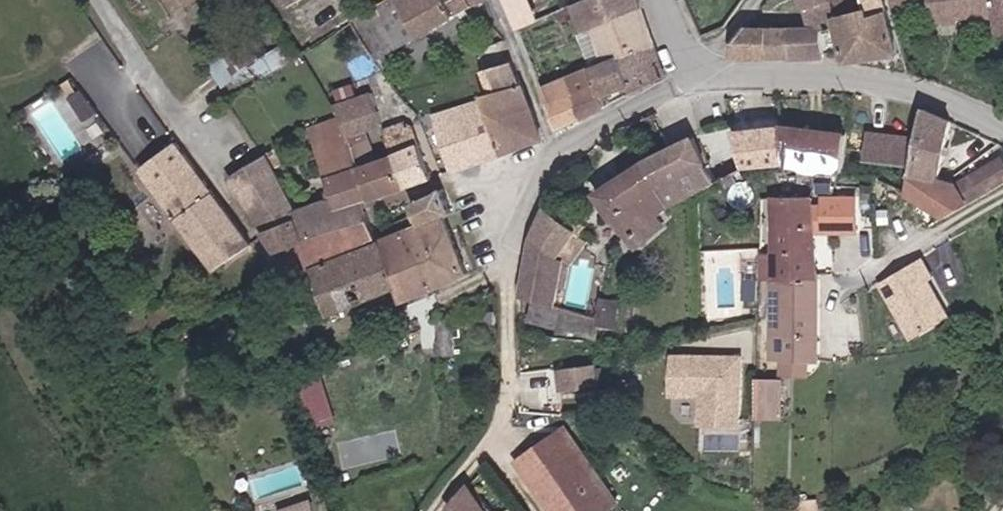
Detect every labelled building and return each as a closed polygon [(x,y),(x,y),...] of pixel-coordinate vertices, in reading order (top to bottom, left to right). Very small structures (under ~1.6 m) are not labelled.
[(351,14),(354,19),(357,25),(358,27),(373,51),(374,52),(375,55),(468,0),(373,0),(351,14)] [(515,23),(535,15),(528,0),(506,0),(515,23)] [(590,22),(639,2),(639,0),(575,0),(584,25),(590,22)] [(832,26),(826,6),(822,7),(820,0),(795,0),(802,33),(819,34),(835,35),(832,26)] [(832,26),(861,21),(856,5),(847,7),(845,0),(820,0),(822,7),(826,6),(832,26)] [(847,67),(894,60),(876,0),(872,0),(856,5),(861,21),(832,26),(835,35),(846,66),(847,67)] [(928,17),(993,9),(997,30),(1002,29),(1002,0),(925,0),(928,17)] [(639,2),(590,22),(601,50),(591,54),(594,61),(652,38),(639,2)] [(590,22),(584,25),(576,28),(586,56),(591,54),(601,50),(590,22)] [(784,60),(783,34),(752,32),(742,32),(733,50),(730,62),(784,60)] [(784,60),(823,60),(819,34),(802,33),(783,34),(784,60)] [(594,61),(587,64),(596,90),(623,79),(627,88),(663,68),(652,38),(594,61)] [(296,47),(294,48),(292,49),(296,55),(302,52),(298,46),(296,47)] [(479,69),(487,91),(517,80),(508,55),(479,69)] [(585,65),(563,74),(578,114),(600,102),(596,90),(587,64),(585,65)] [(578,114),(563,74),(538,84),(554,126),(578,114)] [(517,80),(487,91),(489,96),(482,99),(497,147),(537,133),(517,80)] [(345,133),(382,121),(370,87),(333,102),(338,114),(345,133)] [(440,144),(446,166),(497,147),(482,99),(432,114),(440,144)] [(901,190),(942,215),(1002,176),(1002,156),(940,194),(932,184),(935,172),(940,173),(951,118),(919,104),(901,190)] [(351,150),(345,133),(338,114),(308,125),(327,185),(330,195),(353,185),(358,197),(400,182),(387,150),(382,140),(351,150)] [(440,144),(432,114),(422,117),(430,146),(440,144)] [(386,135),(388,150),(416,140),(410,123),(404,119),(383,125),(386,135)] [(731,147),(726,119),(703,123),(704,129),(709,129),(713,150),(731,147)] [(387,150),(388,150),(386,135),(383,125),(382,121),(345,133),(351,150),(382,140),(387,150)] [(798,125),(778,124),(780,169),(795,170),(795,166),(798,125)] [(199,172),(163,125),(161,127),(128,150),(173,208),(206,251),(240,224),(199,172)] [(819,127),(798,125),(795,166),(816,167),(819,127)] [(841,128),(819,127),(816,167),(838,171),(841,128)] [(687,134),(641,157),(660,204),(707,178),(687,134)] [(417,140),(416,140),(388,150),(387,150),(400,182),(426,173),(429,172),(417,140)] [(744,145),(731,147),(734,160),(746,158),(744,145)] [(265,151),(268,157),(274,153),(271,147),(265,151)] [(268,157),(265,151),(229,173),(266,228),(293,217),(290,211),(296,209),(268,157)] [(624,239),(654,210),(660,204),(641,157),(628,163),(589,187),(621,234),(624,239)] [(415,221),(438,212),(448,208),(438,184),(406,197),(415,221)] [(266,228),(276,244),(302,235),(310,261),(375,236),(358,197),(353,185),(330,195),(296,209),(290,211),(293,217),(266,228)] [(759,277),(768,278),(786,279),(810,279),(810,242),(810,209),(812,195),(772,195),(769,250),(757,250),(756,277),(759,277)] [(551,258),(554,253),(566,226),(561,223),(553,216),(542,207),(527,239),(551,258)] [(559,209),(553,216),(561,223),(567,215),(559,209)] [(660,217),(654,210),(624,239),(632,246),(660,217)] [(462,270),(438,212),(415,221),(404,225),(430,284),(462,270)] [(581,225),(567,215),(561,223),(566,226),(576,234),(581,225)] [(404,225),(375,236),(395,284),(400,297),(430,284),(404,225)] [(557,287),(564,287),(566,260),(578,236),(576,234),(566,226),(554,253),(559,256),(557,287)] [(621,234),(600,254),(605,258),(624,239),(621,234)] [(310,261),(328,311),(395,284),(375,236),(310,261)] [(527,239),(519,292),(521,292),(556,301),(557,287),(559,256),(554,253),(551,258),(527,239)] [(928,270),(920,256),(917,252),(872,281),(875,286),(906,332),(941,308),(919,276),(928,270)] [(768,278),(765,354),(810,352),(810,279),(786,279),(768,278)] [(601,291),(599,313),(599,317),(613,317),(615,292),(601,291)] [(560,302),(557,334),(596,337),(599,317),(599,313),(560,302)] [(468,319),(485,321),(486,308),(469,306),(468,319)] [(428,341),(428,348),(445,346),(443,314),(426,318),(428,341)] [(414,334),(411,323),(393,329),(396,340),(414,334)] [(557,334),(554,365),(597,358),(596,337),(557,334)] [(800,360),(780,360),(779,378),(800,377),(800,360)] [(557,367),(561,388),(595,383),(592,361),(557,367)] [(324,375),(302,383),(317,425),(339,417),(324,375)] [(744,415),(743,418),(769,419),(770,381),(745,380),(744,415)] [(560,431),(589,481),(576,488),(589,510),(598,510),(610,503),(566,427),(560,431)] [(523,471),(546,510),(589,510),(576,488),(589,481),(560,431),(525,450),(534,465),(523,471)] [(514,456),(523,471),(534,465),(525,450),(514,456)] [(446,493),(457,510),(490,510),(485,502),(465,468),(446,493)] [(290,491),(259,502),(261,510),(297,510),(290,491)] [(485,502),(490,510),(504,510),(496,496),(485,502)]
